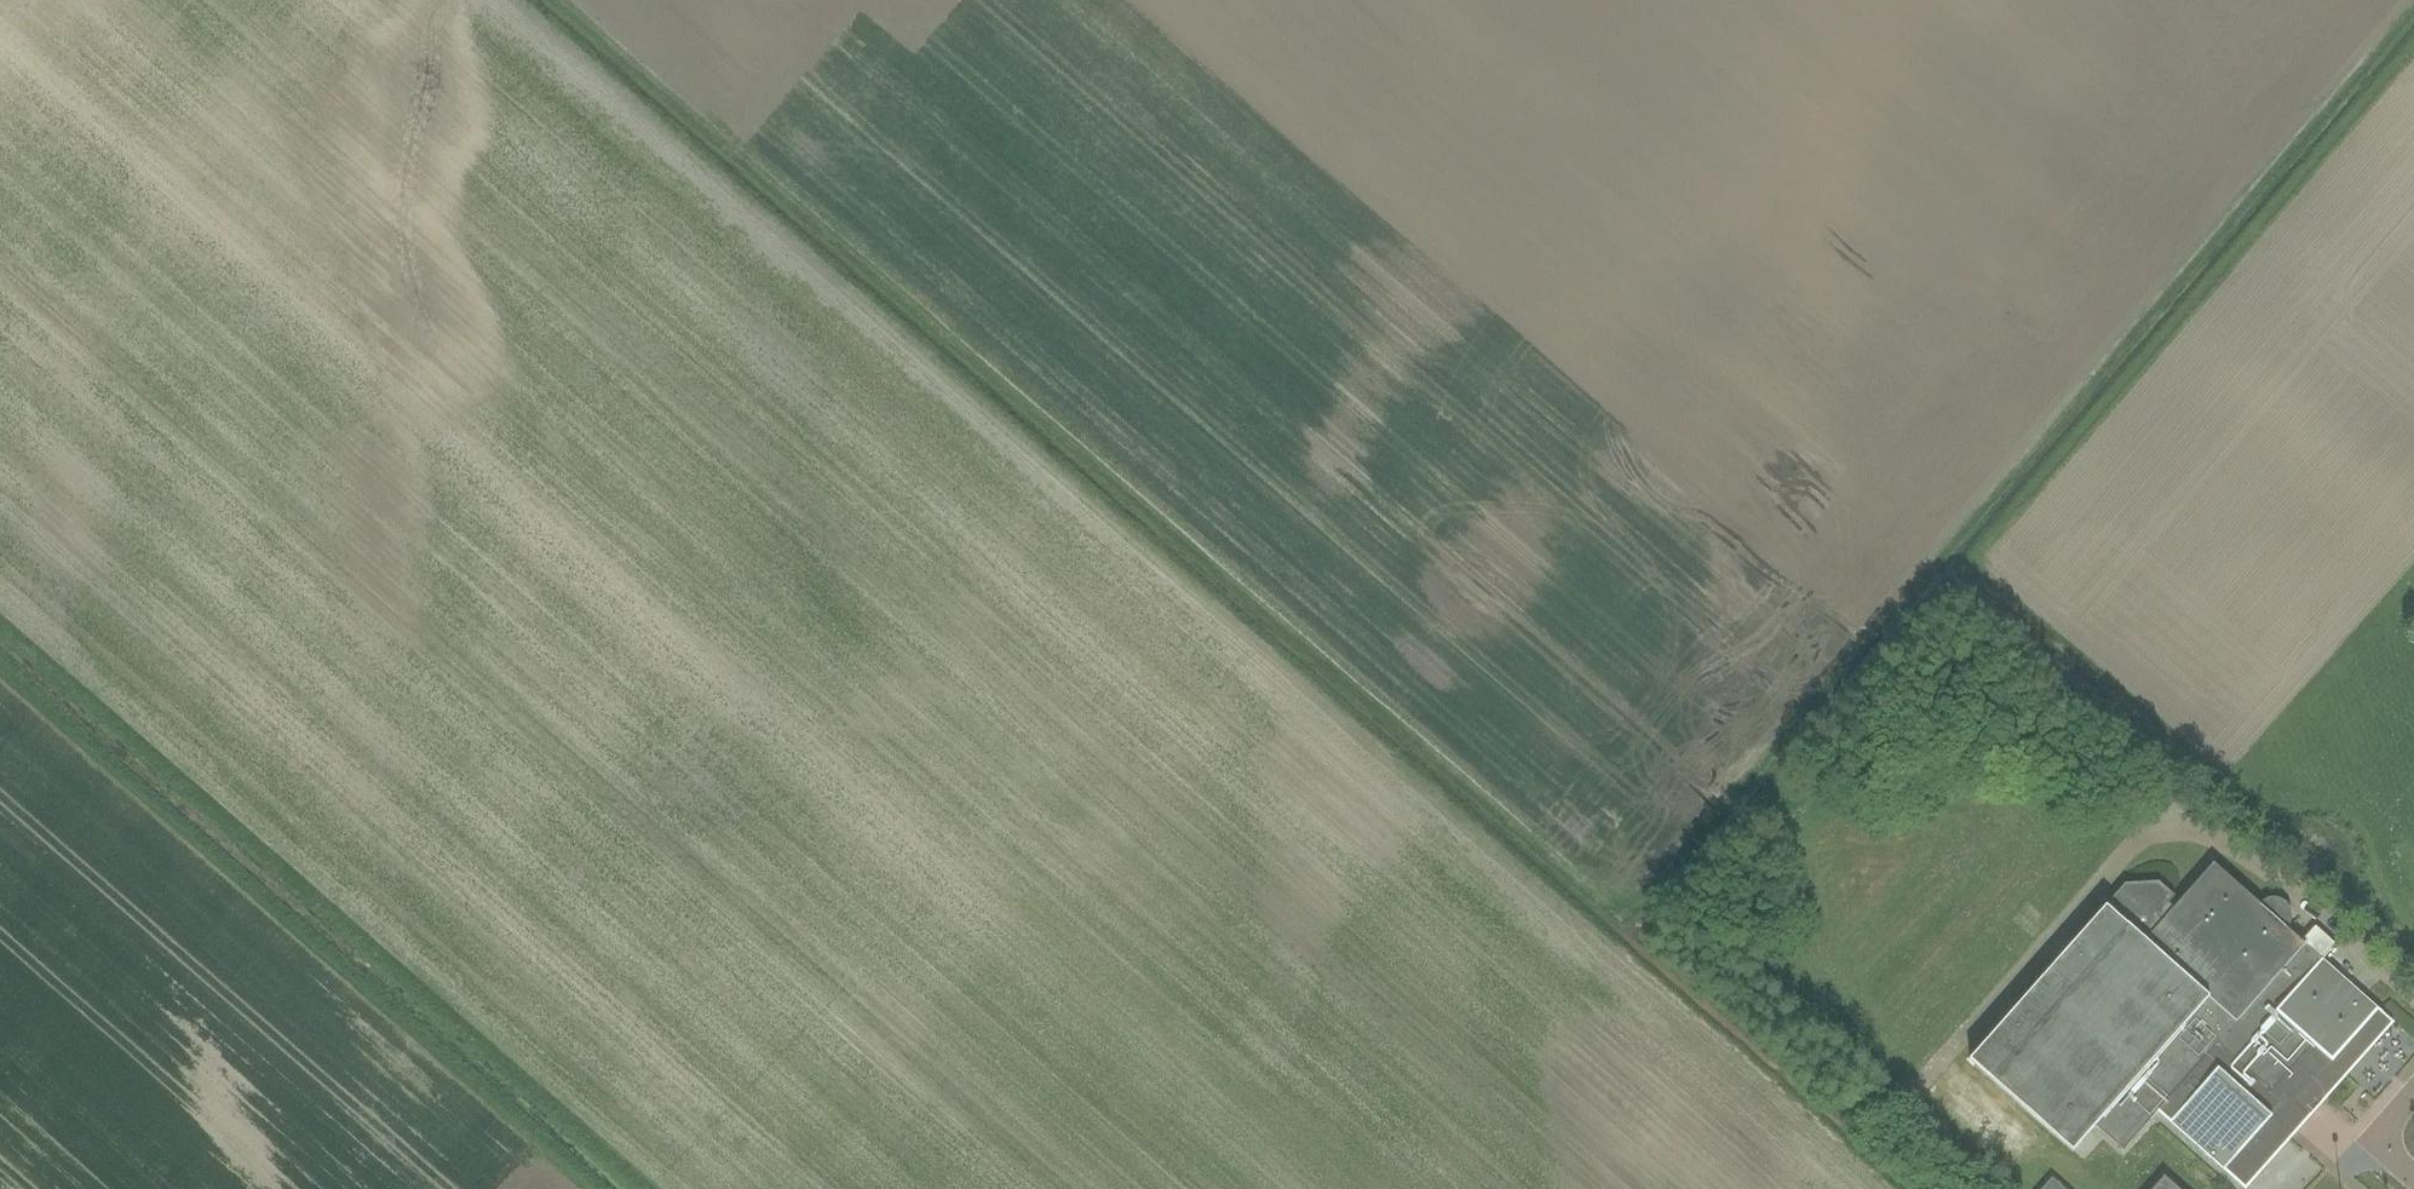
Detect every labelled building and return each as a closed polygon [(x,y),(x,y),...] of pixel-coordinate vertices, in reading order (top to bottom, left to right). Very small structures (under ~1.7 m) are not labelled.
[(2069,942),(1964,1062),(2068,1153),(2091,1127),(2120,1152),(2198,1061),(2203,1064),(2208,1069),(2216,1071),(2171,1122),(2224,1169),(2272,1115),(2222,1071),(2225,1070),(2233,1066),(2234,1064),(2268,1093),(2310,1045),(2328,1061),(2373,1009),(2318,961),(2330,946),(2310,928),(2297,943),(2282,930),(2284,921),(2284,917),(2285,914),(2283,910),(2280,906),(2277,903),(2274,901),(2270,899),(2267,899),(2265,899),(2262,899),(2252,904),(2206,864),(2186,887),(2167,909),(2161,904),(2168,896),(2152,882),(2118,885),(2104,901),(2108,904),(2103,909),(2100,906),(2069,942)] [(2166,1175),(2153,1188),(2180,1188),(2166,1175)]
